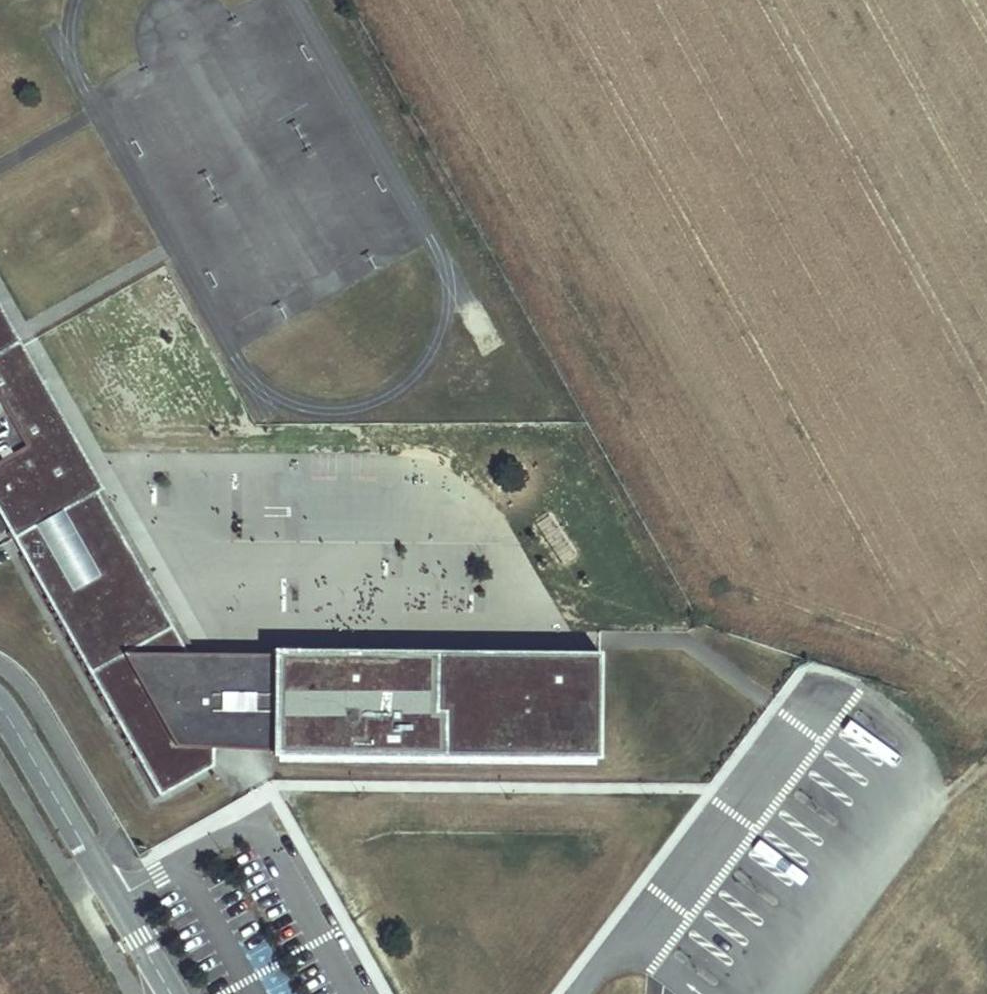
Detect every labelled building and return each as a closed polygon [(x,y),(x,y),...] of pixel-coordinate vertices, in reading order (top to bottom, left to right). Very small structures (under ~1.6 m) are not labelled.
[(16,334),(5,315),(2,317),(0,314),(0,343),(16,334)] [(19,341),(16,334),(0,343),(0,352),(19,341)] [(600,652),(561,652),(549,652),(358,650),(347,650),(341,650),(341,655),(261,655),(261,678),(201,678),(187,654),(131,555),(95,575),(102,586),(90,593),(45,513),(57,506),(61,513),(97,493),(96,491),(103,487),(19,341),(0,352),(0,513),(55,611),(160,796),(213,766),(214,748),(244,731),(257,750),(380,756),(599,758),(600,652)] [(131,555),(97,493),(61,513),(57,506),(45,513),(90,593),(102,586),(95,575),(131,555)] [(464,609),(468,548),(386,542),(383,586),(403,588),(402,605),(464,609)] [(261,678),(261,655),(187,654),(201,678),(261,678)] [(257,750),(244,731),(214,748),(257,750)]
